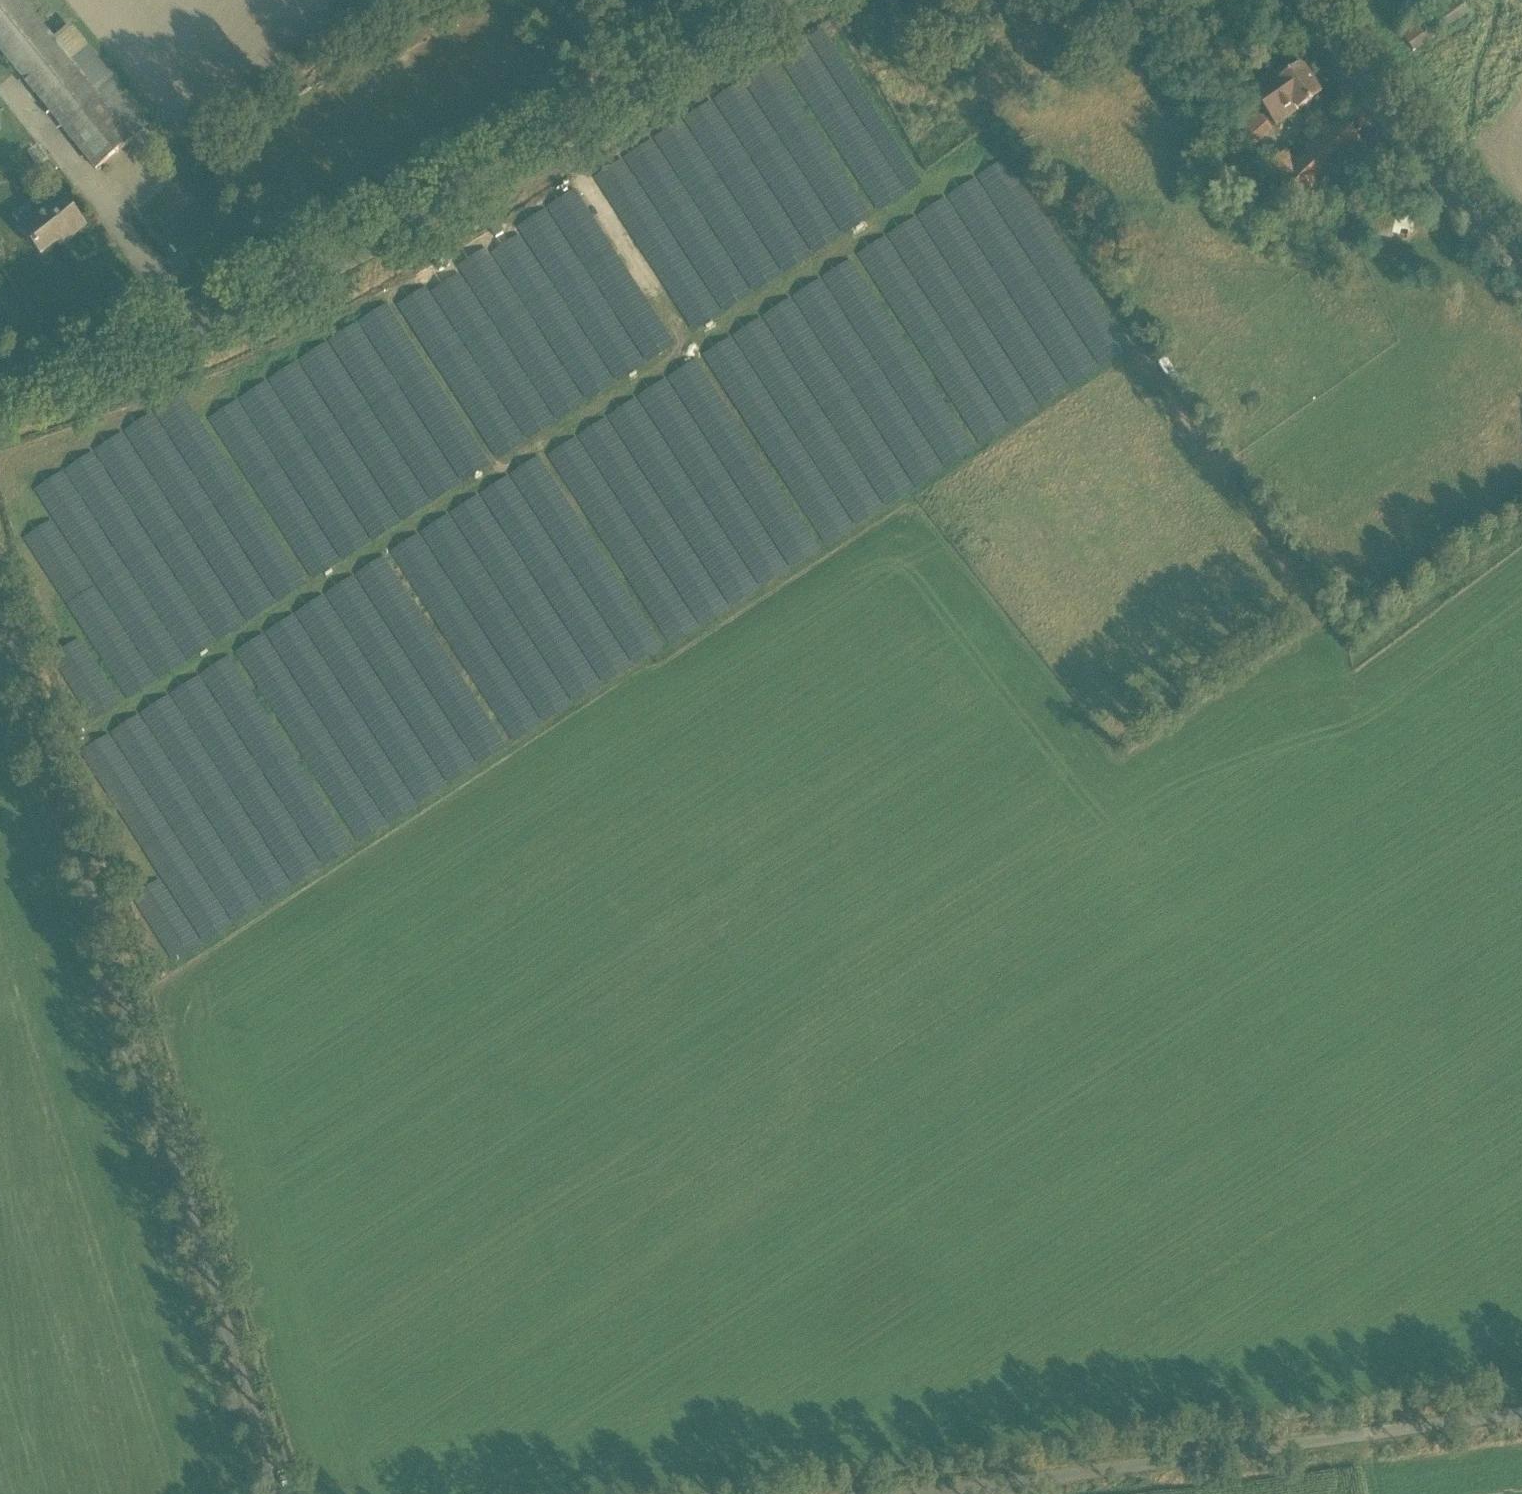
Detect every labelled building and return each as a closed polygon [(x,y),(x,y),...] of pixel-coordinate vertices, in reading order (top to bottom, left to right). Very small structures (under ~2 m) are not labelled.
[(64,129),(94,168),(149,125),(71,25),(53,39),(22,0),(0,0),(0,48),(64,129)] [(609,11),(627,0),(602,0),(609,11)] [(1400,33),(1414,53),(1430,42),(1469,14),(1460,0),(1447,0),(1416,22),(1400,33)] [(1299,66),(1279,80),(1272,70),(1248,87),(1262,105),(1270,116),(1290,102),(1297,111),(1320,95),(1299,66)] [(1254,145),(1271,131),(1255,112),(1238,127),(1254,145)] [(1360,143),(1338,121),(1295,165),(1285,154),(1266,172),(1298,204),(1360,143)] [(21,228),(42,254),(64,237),(67,241),(85,227),(61,196),(21,228)] [(443,256),(435,261),(441,271),(449,266),(443,256)] [(604,364),(661,337),(647,309),(578,343),(576,337),(544,352),(559,382),(602,361),(604,364)] [(662,407),(692,396),(678,357),(647,369),(662,407)] [(475,390),(287,483),(310,530),(488,441),(481,427),(492,422),(475,390)] [(519,472),(278,586),(304,640),(405,592),(402,586),(541,520),(519,472)] [(595,606),(354,721),(366,746),(364,747),(378,777),(621,660),(595,606)]
